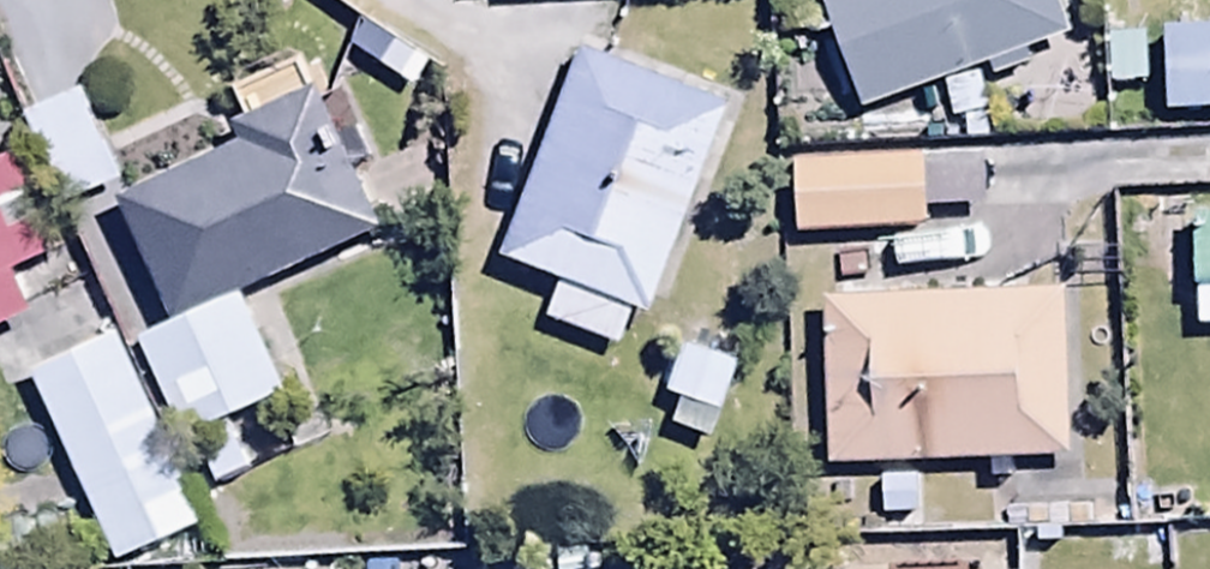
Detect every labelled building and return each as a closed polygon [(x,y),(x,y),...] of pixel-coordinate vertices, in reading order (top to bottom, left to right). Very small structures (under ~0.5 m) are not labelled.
[(1055,0),(821,0),(814,3),(861,120),(1070,37),(1055,0)] [(1164,125),(1209,124),(1209,32),(1161,33),(1164,125)] [(652,325),(737,110),(584,49),(499,265),(563,290),(548,328),(616,355),(631,317),(652,325)] [(293,399),(246,305),(387,235),(313,88),(225,131),(237,155),(117,215),(173,327),(135,346),(186,449),(195,444),(220,494),(248,480),(225,434),(293,399)] [(79,95),(21,124),(65,217),(124,188),(79,95)] [(31,324),(10,274),(60,253),(22,161),(0,170),(0,337),(31,324)] [(988,163),(794,168),(796,244),(926,241),(925,217),(989,216),(988,163)] [(1209,334),(1209,229),(1192,230),(1196,335),(1209,334)] [(1069,299),(819,307),(824,470),(1075,462),(1069,299)] [(117,345),(30,385),(114,568),(201,528),(117,345)] [(742,376),(686,354),(656,429),(713,451),(742,376)]
